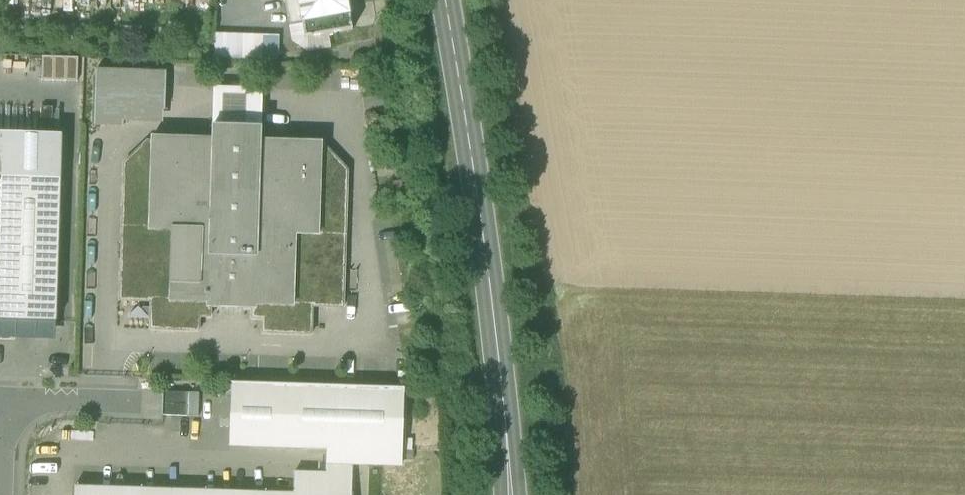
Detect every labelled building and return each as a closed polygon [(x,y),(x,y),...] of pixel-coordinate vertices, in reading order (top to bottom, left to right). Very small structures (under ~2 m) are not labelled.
[(306,39),(353,31),(348,0),(299,0),(301,14),(302,23),(303,22),(306,39)] [(291,25),(302,23),(301,14),(289,16),(291,25)] [(215,35),(215,58),(277,60),(278,37),(215,35)] [(43,81),(55,81),(56,57),(43,56),(43,81)] [(55,81),(67,81),(68,57),(56,57),(55,81)] [(80,58),(68,57),(67,81),(79,82),(80,58)] [(95,126),(124,127),(125,110),(166,111),(167,73),(97,70),(95,126)] [(213,126),(215,126),(261,128),(262,128),(263,90),(214,88),(213,126)] [(41,134),(53,135),(54,107),(42,107),(41,134)] [(153,138),(152,142),(150,231),(172,231),(170,303),(208,304),(208,308),(211,308),(253,309),(256,309),(256,305),(294,306),(296,235),(319,236),(322,148),(322,143),(260,141),(261,128),(215,126),(214,140),(153,138)] [(61,179),(63,135),(53,135),(41,134),(0,133),(0,177),(61,179)] [(211,318),(211,308),(208,308),(208,304),(170,303),(172,231),(150,231),(152,142),(148,142),(125,164),(121,301),(152,302),(151,309),(144,308),(141,311),(146,316),(151,316),(151,329),(151,330),(200,332),(200,318),(211,318)] [(327,147),(322,148),(319,236),(296,235),(294,306),(256,305),(256,309),(253,309),(252,319),(263,320),(263,334),(312,335),(313,307),(344,308),(348,171),(327,147)] [(57,323),(61,179),(0,177),(0,321),(57,323)] [(57,323),(0,321),(0,339),(56,340),(57,323)] [(230,447),(281,449),(283,385),(232,383),(230,447)] [(405,389),(283,385),(281,449),(327,450),(403,453),(405,389)] [(163,416),(199,417),(200,393),(164,392),(163,416)] [(403,466),(403,453),(327,450),(327,464),(353,465),(403,466)] [(353,465),(327,464),(327,473),(326,494),(353,494),(353,465)] [(324,494),(326,494),(327,473),(295,472),(295,494),(318,494),(324,494)]
